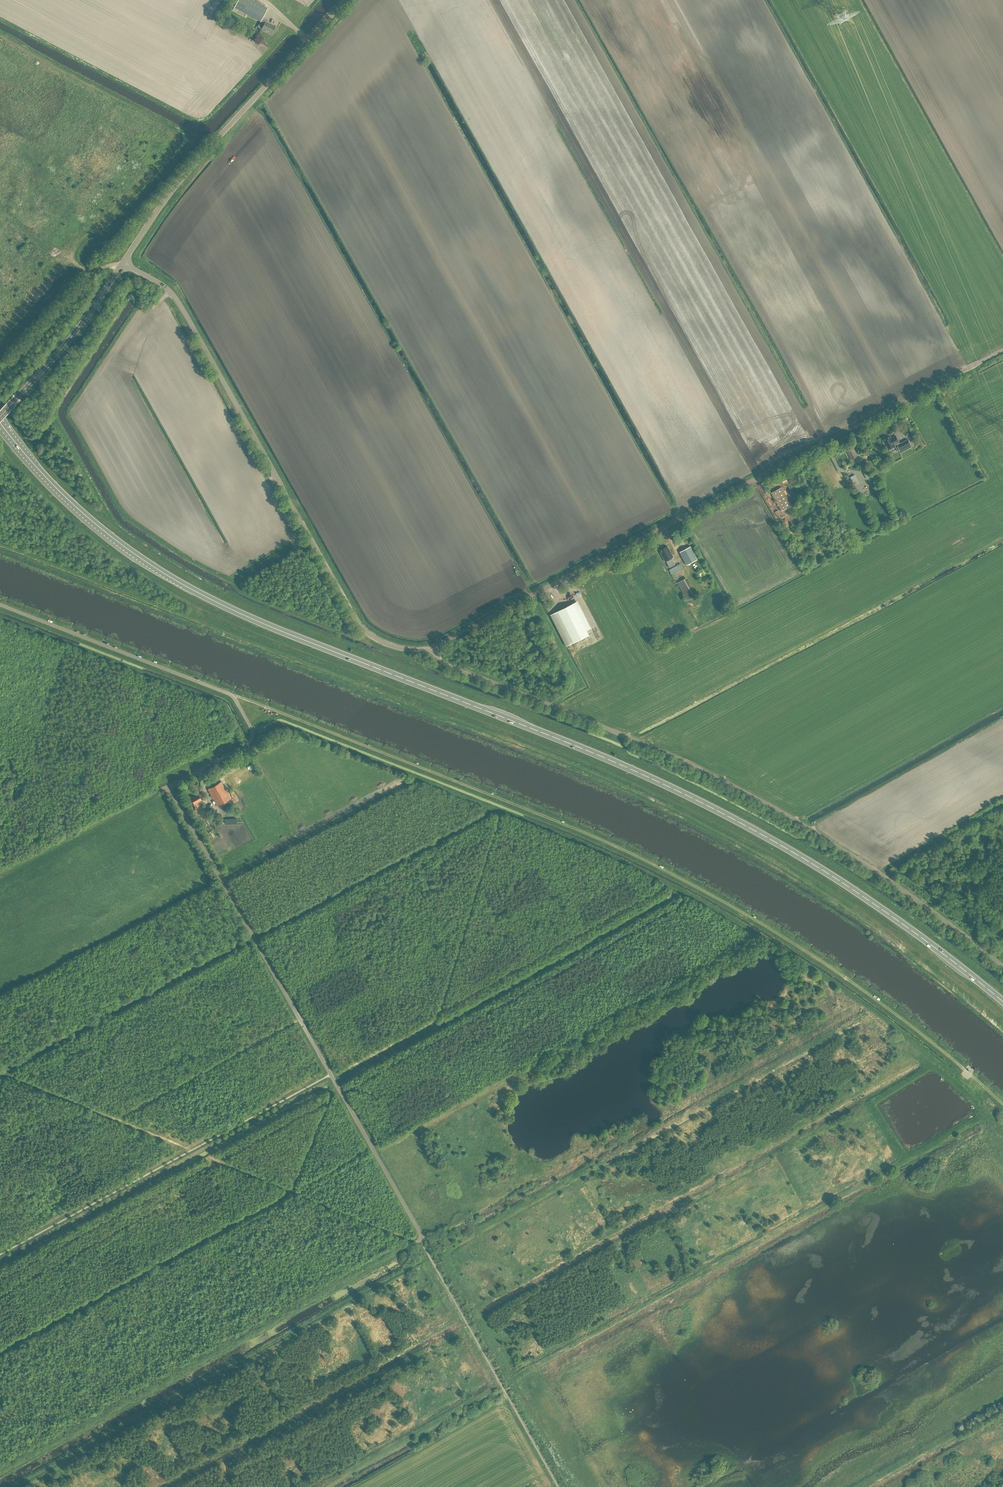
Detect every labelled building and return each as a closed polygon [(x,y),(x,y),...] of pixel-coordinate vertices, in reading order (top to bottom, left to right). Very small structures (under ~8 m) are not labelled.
[(268,21),(263,18),(267,8),(252,0),(238,0),(234,7),(239,10),(247,14),(260,21),(257,27),(261,29),(271,34),(275,27),(267,23),(268,21)] [(900,444),(899,442),(896,436),(891,438),(890,436),(883,440),(883,441),(883,442),(884,444),(885,444),(888,450),(895,446),(894,444),(896,443),(897,445),(900,451),(911,445),(908,440),(900,444)] [(851,460),(858,456),(853,446),(846,449),(851,460)] [(870,482),(874,480),(867,468),(863,471),(868,479),(869,479),(870,482)] [(868,499),(855,475),(851,477),(863,501),(868,499)] [(771,493),(781,511),(792,506),(782,487),(771,493)] [(789,529),(787,526),(789,525),(783,515),(778,518),(786,531),(789,529)] [(672,558),(673,557),(667,546),(661,550),(662,552),(660,552),(665,561),(666,561),(670,568),(675,565),(672,558)] [(697,559),(690,546),(680,552),(687,565),(697,559)] [(671,574),(682,568),(679,564),(669,570),(671,574)] [(685,600),(695,594),(684,577),(675,583),(685,600)] [(573,603),(558,611),(574,643),(589,635),(573,603)] [(266,752),(278,746),(276,742),(264,749),(266,752)] [(231,799),(222,782),(208,789),(217,807),(231,799)] [(196,810),(205,805),(202,800),(198,794),(191,798),(194,804),(193,804),(196,810)]
